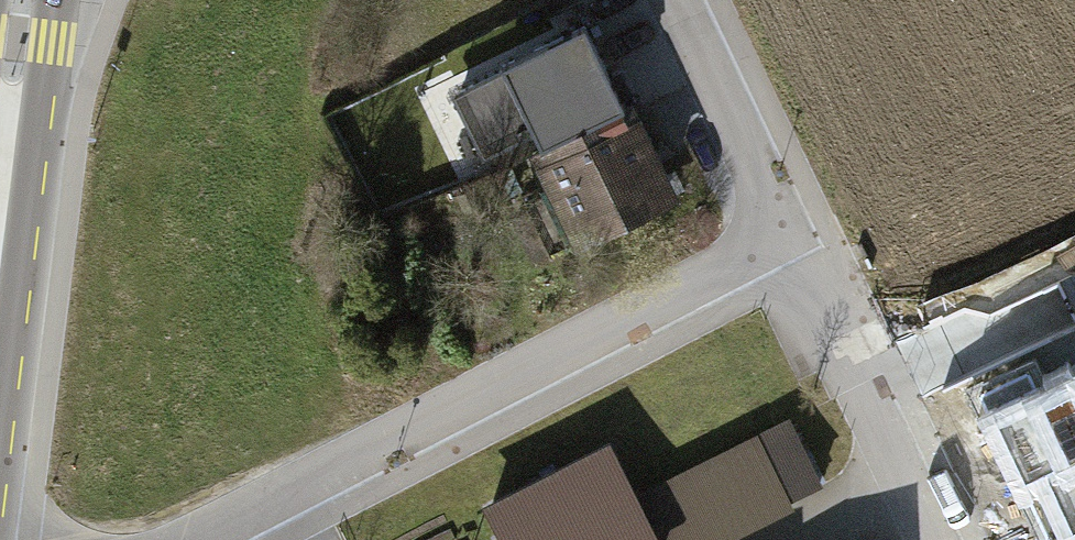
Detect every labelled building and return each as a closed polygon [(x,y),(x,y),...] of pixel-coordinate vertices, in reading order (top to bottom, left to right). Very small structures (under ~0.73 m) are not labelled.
[(586,14),(444,81),(481,158),(523,138),(528,149),(635,98),(620,67),(613,71),(586,14)] [(635,98),(528,149),(573,243),(680,193),(635,98)] [(977,389),(1047,536),(1074,523),(1074,366),(1038,384),(1028,364),(977,389)] [(486,510),(501,539),(720,539),(823,487),(790,421),(638,500),(610,446),(486,510)]
